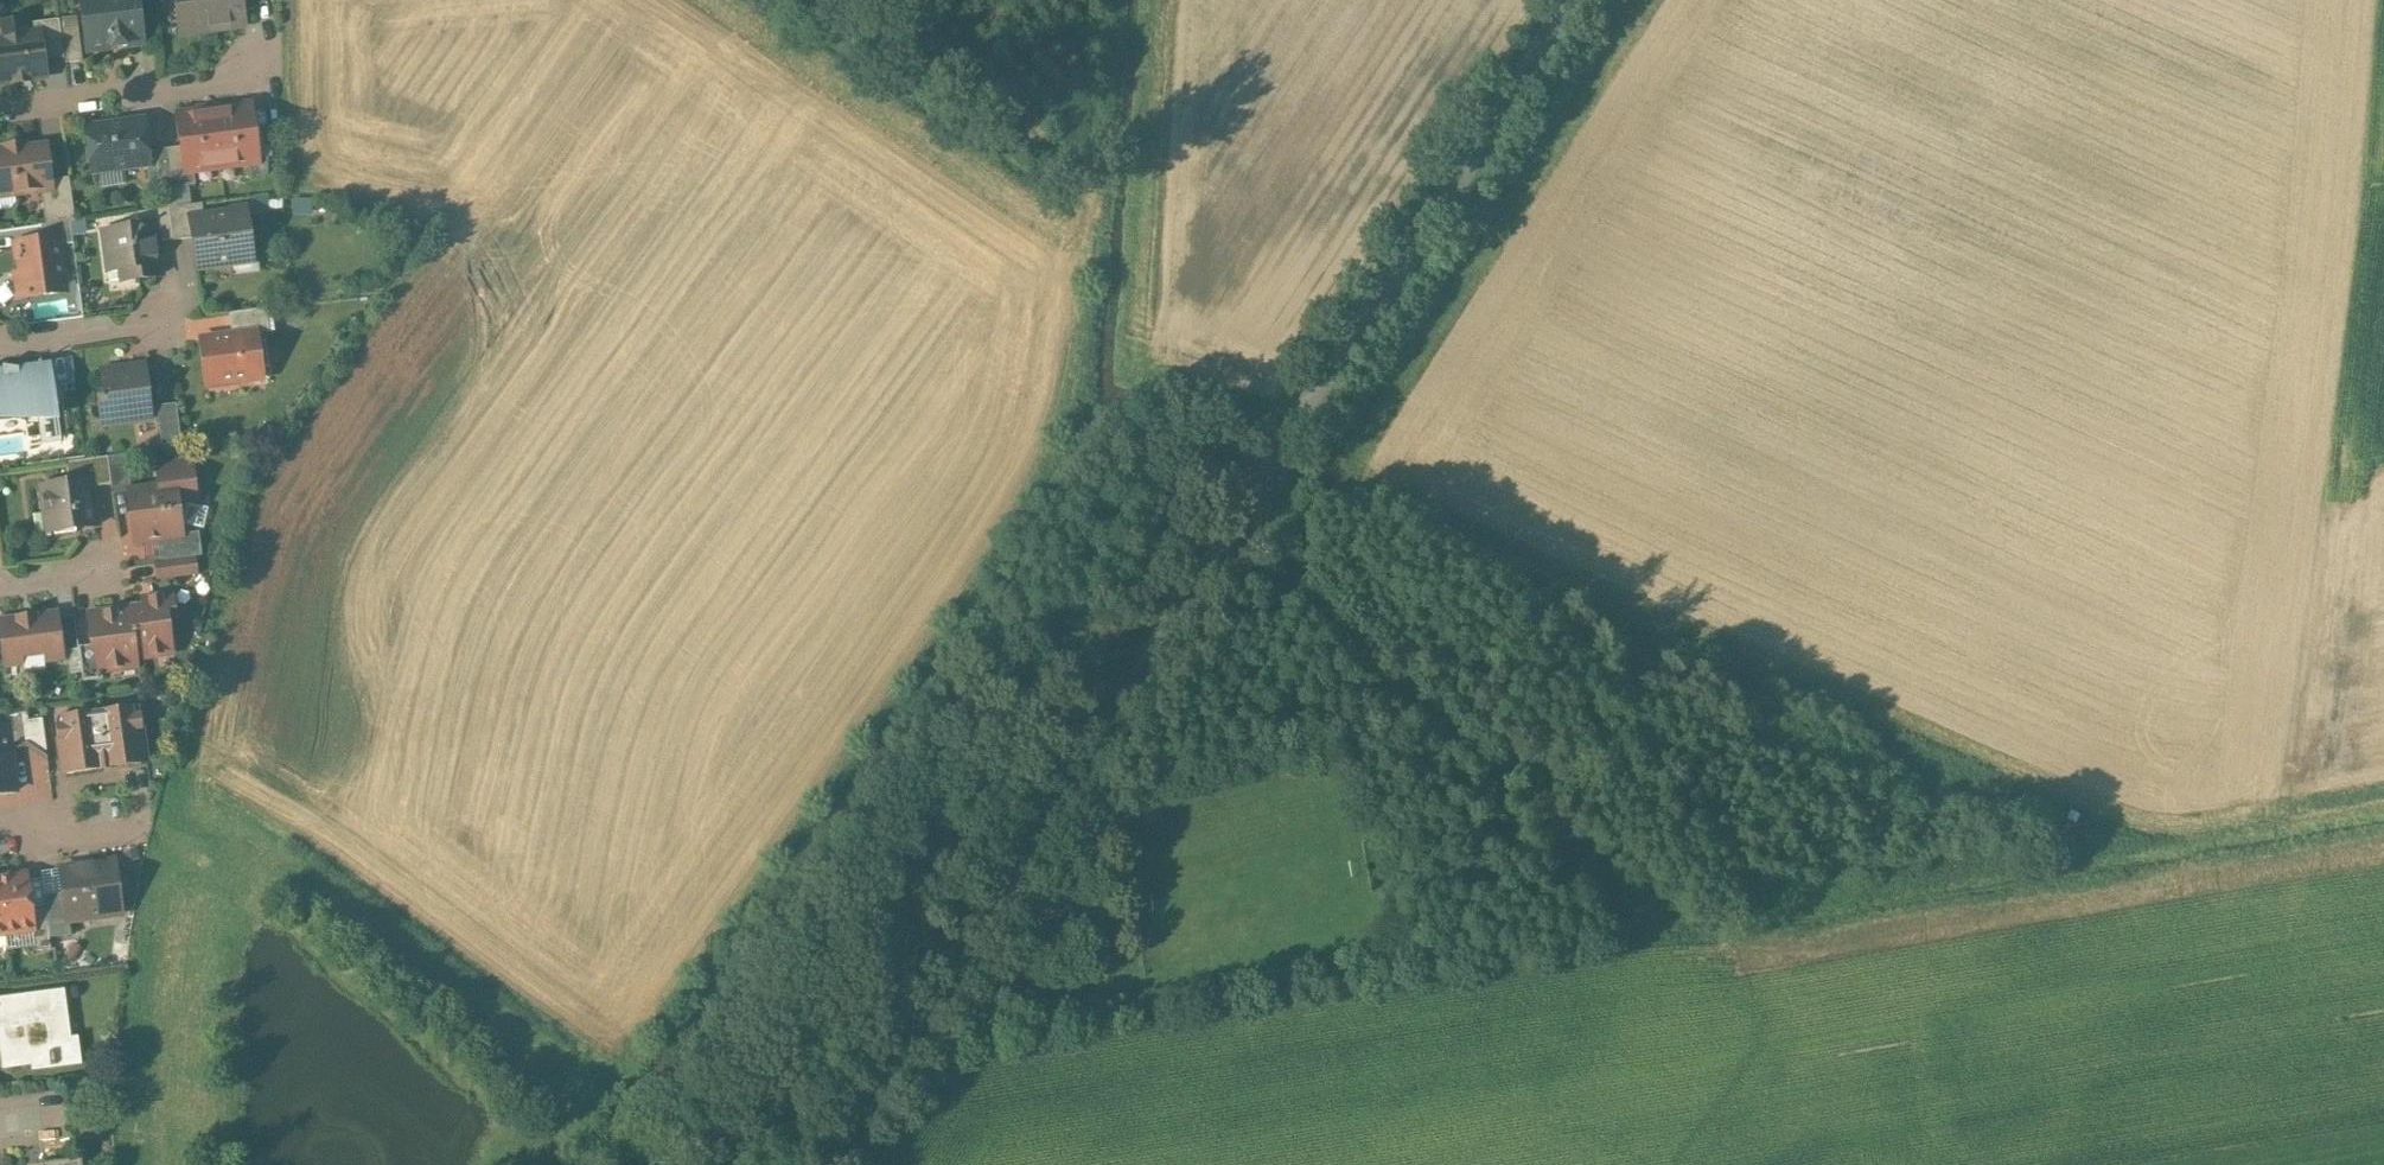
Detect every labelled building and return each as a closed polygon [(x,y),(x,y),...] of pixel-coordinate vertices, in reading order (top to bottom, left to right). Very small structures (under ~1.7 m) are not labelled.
[(81,4),(87,49),(112,46),(112,47),(127,45),(127,44),(143,42),(137,0),(111,0),(81,4)] [(183,31),(218,27),(218,29),(244,25),(241,0),(179,0),(183,31)] [(59,19),(25,23),(26,35),(39,33),(43,61),(64,58),(60,30),(59,19)] [(45,76),(43,61),(39,33),(26,35),(25,23),(24,21),(0,24),(2,38),(0,38),(0,82),(45,76)] [(78,27),(60,30),(64,58),(65,63),(82,61),(78,27)] [(250,106),(213,111),(220,166),(249,162),(257,161),(257,159),(250,106)] [(213,111),(178,116),(182,146),(185,170),(193,169),(220,166),(213,111)] [(143,120),(87,128),(93,172),(147,165),(149,164),(147,151),(143,120)] [(0,147),(0,191),(14,189),(14,194),(40,191),(52,189),(51,180),(49,164),(40,165),(39,146),(24,148),(23,143),(0,147)] [(182,146),(168,148),(173,188),(195,185),(193,169),(185,170),(182,146)] [(173,188),(168,148),(147,151),(149,164),(147,165),(151,192),(173,189),(173,188)] [(268,158),(257,159),(257,161),(249,162),(252,177),(267,175),(268,158)] [(69,177),(51,180),(52,189),(40,191),(45,224),(70,221),(74,220),(69,177)] [(202,204),(169,208),(173,239),(173,240),(173,241),(192,238),(189,220),(203,218),(202,204)] [(169,208),(138,212),(140,226),(156,224),(158,241),(173,239),(169,208)] [(203,218),(189,220),(192,238),(196,267),(232,262),(231,260),(252,257),(246,212),(203,218)] [(45,224),(40,225),(42,240),(57,238),(59,245),(73,243),(70,221),(45,224)] [(140,226),(102,231),(107,271),(122,269),(124,281),(159,276),(154,242),(158,241),(156,224),(140,226)] [(33,246),(15,248),(17,262),(19,262),(20,271),(12,272),(16,298),(48,294),(48,288),(64,286),(59,245),(57,238),(42,240),(33,241),(33,246)] [(266,308),(228,313),(231,336),(256,333),(256,334),(270,332),(266,308)] [(231,336),(201,340),(207,385),(261,377),(256,334),(256,333),(231,336)] [(2,366),(3,374),(0,374),(0,413),(57,413),(51,367),(18,372),(18,368),(2,366)] [(144,367),(120,370),(115,376),(102,378),(105,395),(99,396),(102,424),(130,420),(129,413),(150,410),(144,367)] [(176,404),(156,406),(162,449),(181,446),(176,404)] [(107,456),(65,462),(68,482),(90,479),(91,487),(111,484),(107,456)] [(190,460),(157,464),(160,486),(129,490),(135,535),(156,533),(157,537),(181,534),(176,498),(194,496),(190,460)] [(68,482),(41,486),(47,532),(54,531),(54,535),(76,532),(75,528),(98,525),(94,498),(92,496),(91,487),(90,479),(68,482)] [(181,534),(157,537),(160,561),(196,557),(202,556),(199,532),(181,534)] [(160,561),(154,562),(156,581),(198,575),(196,557),(160,561)] [(144,607),(130,608),(137,665),(138,665),(137,658),(164,654),(161,637),(169,636),(166,617),(174,616),(171,595),(143,599),(144,607)] [(130,608),(88,614),(92,644),(93,651),(97,651),(99,671),(101,670),(137,665),(130,608)] [(34,616),(18,618),(0,621),(0,631),(5,665),(22,662),(24,673),(46,670),(44,660),(63,657),(62,651),(57,618),(57,613),(34,616)] [(74,616),(57,618),(62,651),(78,649),(78,646),(74,616)] [(92,644),(78,646),(78,649),(82,681),(102,678),(101,670),(99,671),(97,651),(93,651),(92,644)] [(40,707),(21,709),(26,746),(42,757),(43,764),(35,775),(38,800),(52,798),(40,707)] [(21,709),(1,712),(3,726),(7,725),(10,748),(26,746),(21,709)] [(129,709),(64,718),(65,726),(57,727),(62,763),(66,762),(67,772),(97,767),(97,768),(99,768),(99,767),(109,765),(109,766),(111,766),(141,761),(140,752),(143,752),(139,716),(130,717),(129,709)] [(0,726),(0,793),(15,791),(10,748),(7,725),(3,726),(0,726)] [(113,862),(60,869),(64,893),(67,920),(68,920),(93,917),(98,907),(119,904),(113,862)] [(14,877),(13,875),(0,877),(0,894),(5,934),(32,930),(34,930),(31,908),(26,876),(14,877)] [(64,893),(43,896),(45,906),(49,938),(70,935),(68,920),(67,920),(64,893)] [(45,906),(31,908),(34,930),(32,930),(35,951),(50,948),(49,938),(45,906)] [(0,1001),(0,1036),(1,1036),(2,1044),(0,1044),(0,1047),(2,1047),(5,1066),(32,1062),(31,1057),(48,1055),(50,1067),(56,1066),(56,1065),(78,1062),(75,1040),(68,1041),(64,1017),(47,1019),(44,995),(0,1001)]
